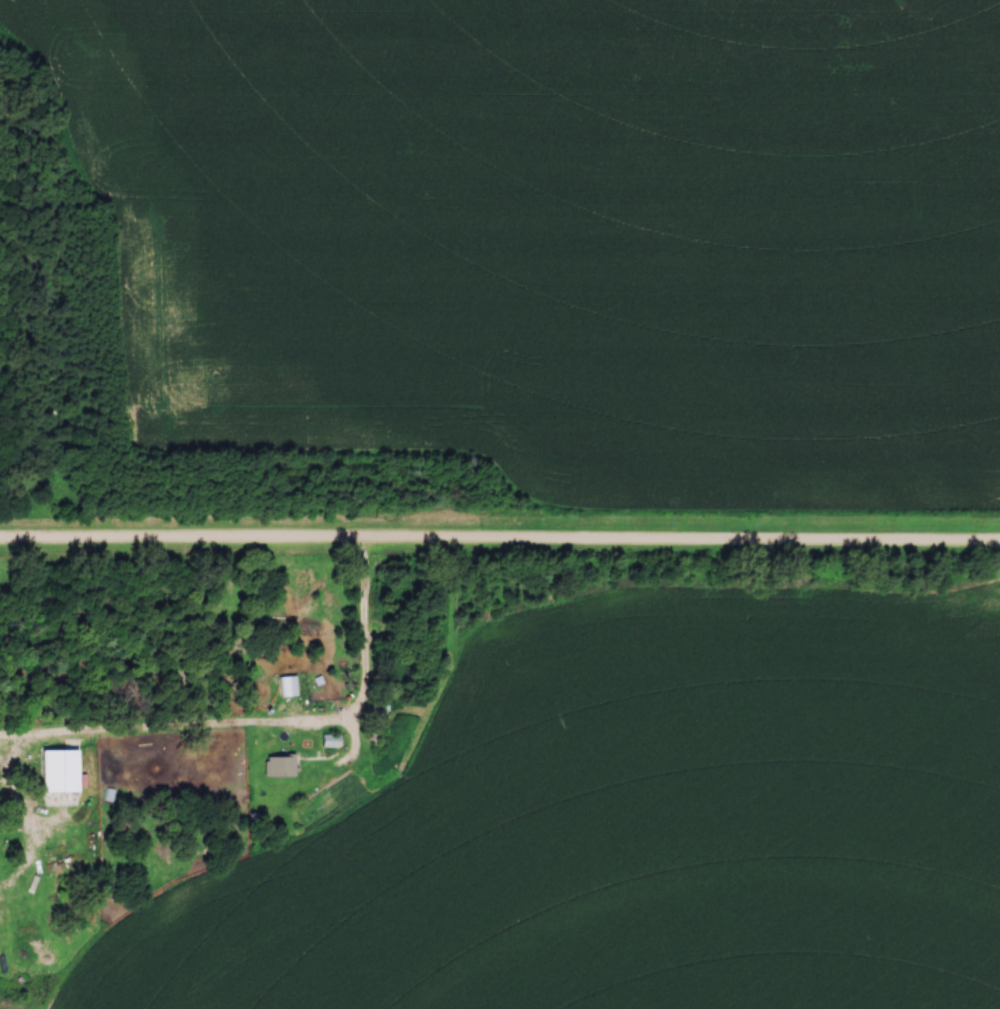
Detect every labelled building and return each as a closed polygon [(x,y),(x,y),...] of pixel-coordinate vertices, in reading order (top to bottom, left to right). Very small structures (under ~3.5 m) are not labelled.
[(281,678),(281,698),(300,698),(300,678),(281,678)] [(346,737),(324,737),(324,748),(346,748),(346,737)] [(85,795),(85,752),(45,752),(45,795),(85,795)]
